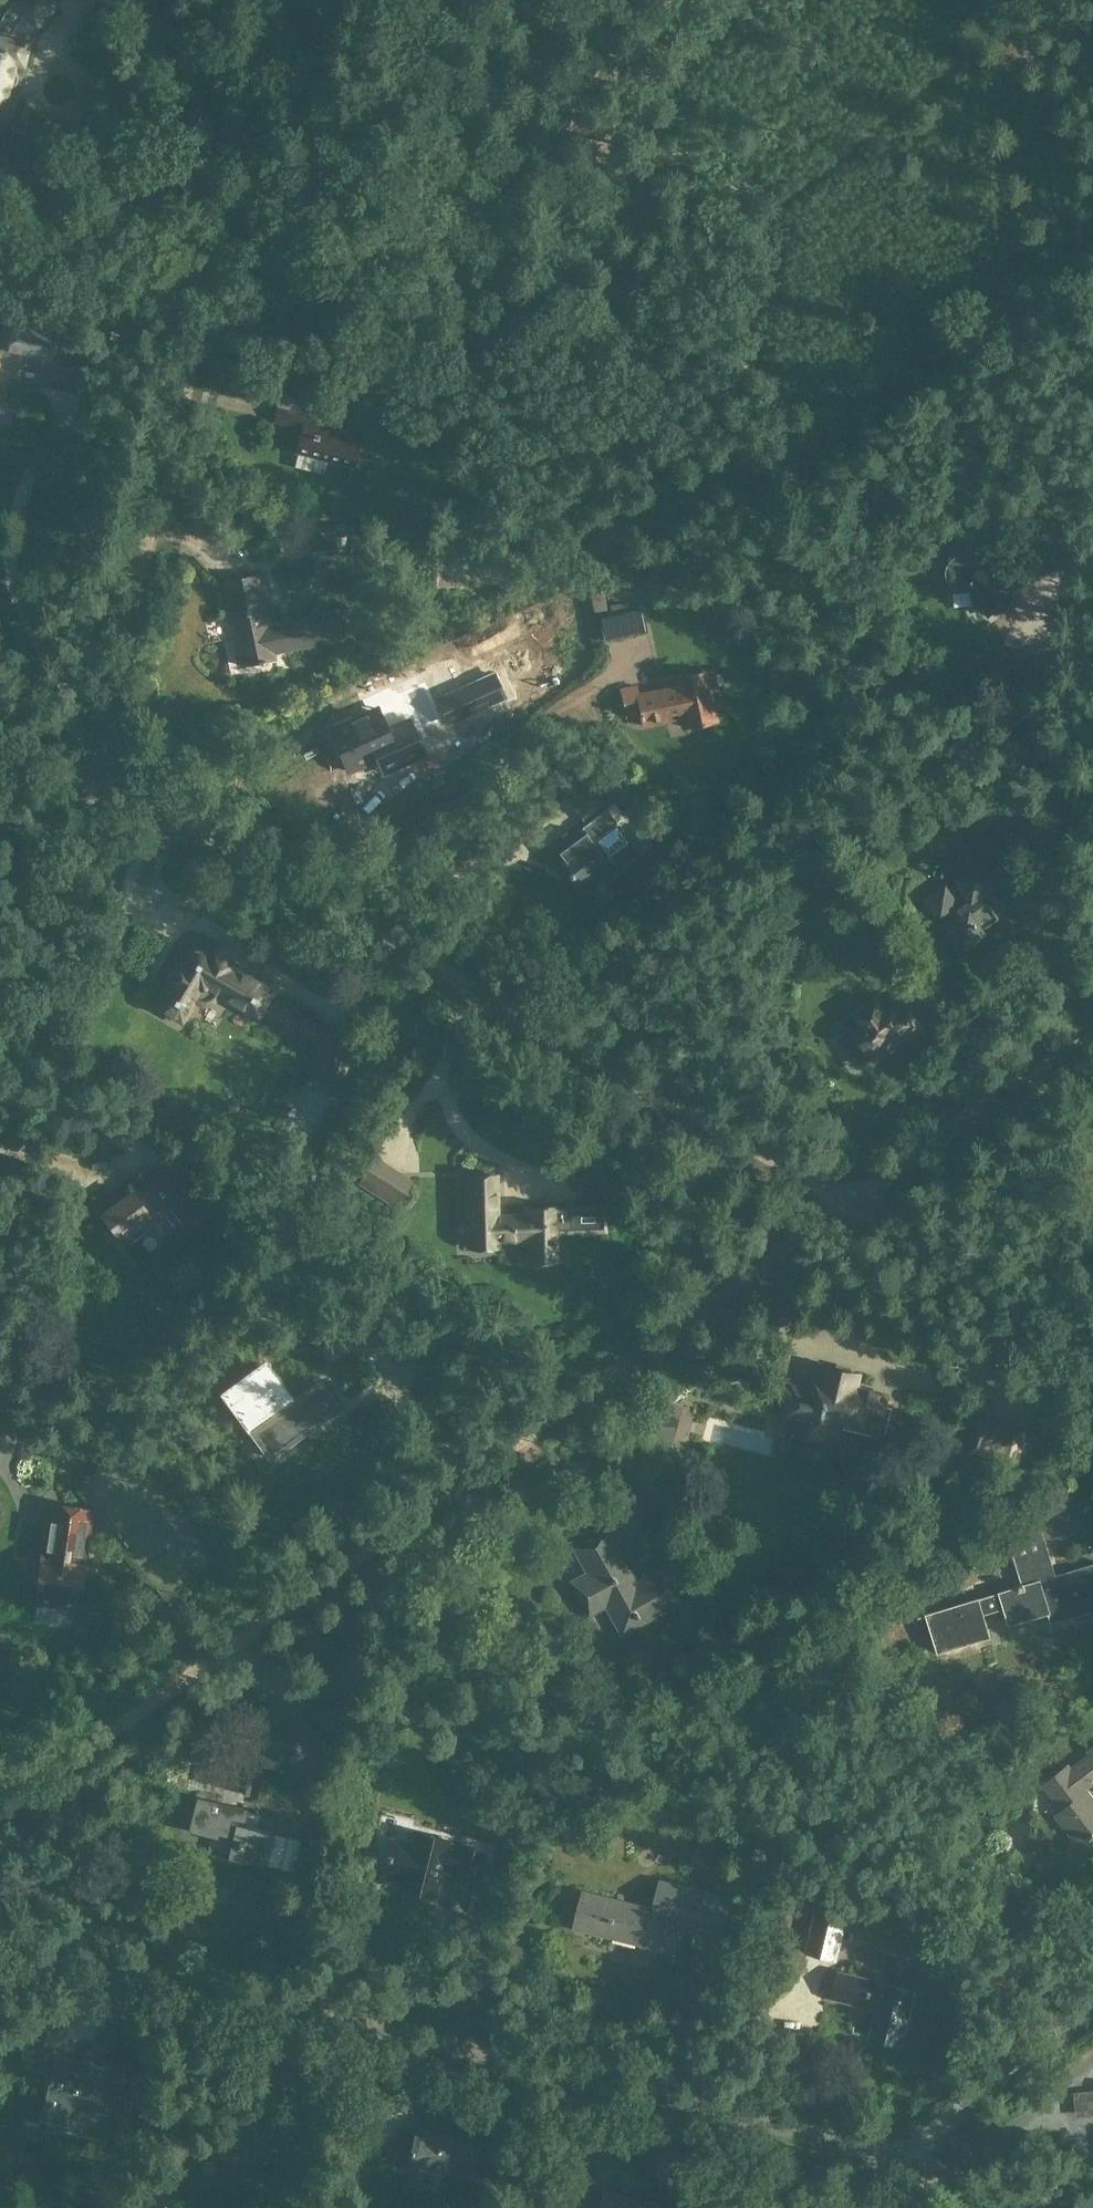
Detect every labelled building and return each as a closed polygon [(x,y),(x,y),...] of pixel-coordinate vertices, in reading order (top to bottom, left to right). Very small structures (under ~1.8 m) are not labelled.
[(8,126),(12,106),(4,104),(13,64),(22,65),(26,45),(25,45),(25,37),(29,31),(34,27),(35,27),(55,6),(48,0),(14,0),(11,4),(24,16),(16,22),(11,31),(11,41),(0,38),(0,125),(8,126)] [(58,331),(13,321),(7,350),(52,360),(58,331)] [(324,473),(327,461),(352,467),(349,480),(373,486),(378,462),(357,457),(363,434),(319,423),(320,418),(279,407),(275,422),(304,430),(298,453),(299,453),(295,466),(324,473)] [(334,553),(335,552),(345,553),(347,534),(289,529),(288,549),(334,553)] [(979,551),(958,556),(954,558),(951,561),(948,565),(947,570),(946,574),(948,579),(950,584),(954,587),(959,590),(964,591),(972,591),(973,593),(974,605),(975,607),(977,608),(979,609),(986,610),(990,616),(1014,599),(1010,593),(1031,578),(1014,553),(1003,561),(1008,568),(1006,569),(995,556),(990,553),(984,551),(979,551)] [(339,613),(269,628),(258,577),(226,583),(243,666),(275,660),(274,653),(345,639),(339,613)] [(620,621),(665,613),(661,589),(616,596),(620,621)] [(591,594),(594,613),(608,610),(605,592),(591,594)] [(633,654),(663,648),(656,616),(626,623),(633,654)] [(637,687),(622,690),(627,717),(641,714),(643,725),(682,717),(685,729),(719,722),(708,671),(676,678),(678,687),(638,695),(637,687)] [(497,672),(443,697),(448,709),(444,711),(449,722),(507,695),(497,672)] [(332,730),(348,766),(345,768),(348,774),(375,762),(382,776),(426,755),(411,721),(387,732),(377,710),(332,730)] [(639,853),(607,810),(553,851),(570,874),(568,875),(584,895),(605,879),(606,882),(620,871),(618,869),(639,853)] [(965,948),(986,933),(984,929),(1000,918),(983,893),(995,884),(986,872),(1007,858),(1008,859),(1009,858),(991,832),(948,863),(949,864),(957,858),(961,865),(955,869),(961,877),(959,878),(962,882),(936,900),(954,925),(950,927),(965,948)] [(232,967),(234,964),(215,953),(212,960),(202,955),(196,955),(191,958),(186,967),(179,963),(168,981),(171,983),(158,1007),(184,1022),(197,998),(204,999),(211,997),(217,993),(260,1018),(275,992),(232,967)] [(884,1047),(887,1045),(890,1045),(895,1041),(895,1039),(901,1035),(902,1037),(915,1028),(898,1002),(885,1011),(879,1002),(857,1017),(864,1026),(845,1039),(861,1063),(874,1053),(876,1055),(879,1056),(881,1056),(884,1055),(885,1053),(885,1051),(885,1049),(884,1047)] [(336,1087),(361,1041),(336,1028),(316,1063),(313,1061),(307,1072),(336,1087)] [(342,1088),(366,1101),(372,1092),(348,1079),(342,1088)] [(171,1209),(182,1224),(209,1204),(196,1186),(183,1196),(164,1169),(133,1191),(133,1190),(103,1212),(120,1234),(149,1213),(155,1221),(171,1209)] [(572,1207),(556,1207),(556,1206),(530,1207),(530,1213),(500,1214),(499,1174),(464,1175),(465,1249),(501,1249),(501,1239),(531,1238),(532,1261),(557,1260),(557,1234),(607,1232),(607,1204),(572,1205),(572,1207)] [(209,1204),(180,1226),(192,1243),(222,1222),(209,1204)] [(335,1374),(360,1364),(349,1335),(323,1345),(335,1374)] [(253,1430),(271,1455),(339,1405),(321,1381),(296,1399),(266,1358),(219,1391),(249,1433),(253,1430)] [(810,1389),(793,1384),(787,1413),(804,1417),(800,1433),(836,1442),(841,1419),(863,1424),(866,1412),(884,1417),(887,1405),(889,1395),(857,1387),(859,1376),(828,1369),(825,1379),(813,1376),(810,1389)] [(1021,1458),(1028,1428),(998,1421),(983,1417),(976,1447),(991,1451),(1021,1458)] [(43,1555),(36,1600),(78,1606),(93,1508),(46,1501),(38,1554),(43,1555)] [(991,1634),(983,1608),(1005,1601),(1010,1617),(1049,1606),(1053,1621),(1092,1609),(1092,1564),(1056,1574),(1040,1522),(1010,1531),(1024,1581),(1020,1583),(1020,1585),(928,1612),(939,1649),(991,1634)] [(590,1614),(606,1605),(622,1633),(681,1600),(663,1568),(638,1582),(608,1529),(575,1547),(589,1572),(572,1582),(590,1614)] [(261,1765),(289,1771),(295,1745),(267,1739),(261,1765)] [(1090,1750),(1092,1753),(1071,1769),(1069,1766),(1046,1783),(1065,1809),(1058,1815),(1080,1843),(1092,1833),(1092,1798),(1085,1787),(1092,1781),(1092,1747),(1090,1750)] [(245,1826),(249,1808),(217,1801),(214,1801),(213,1801),(212,1801),(211,1802),(211,1805),(196,1802),(190,1831),(212,1836),(209,1851),(251,1860),(250,1863),(267,1866),(274,1832),(245,1826)] [(448,1838),(415,1830),(412,1842),(392,1837),(383,1872),(404,1877),(402,1885),(434,1894),(441,1867),(454,1870),(452,1878),(479,1884),(487,1850),(460,1844),(447,1841),(448,1838)] [(661,1879),(654,1908),(584,1891),(576,1919),(595,1923),(593,1932),(675,1953),(683,1924),(723,1935),(733,1897),(661,1879)] [(838,1961),(849,1915),(837,1913),(840,1902),(818,1897),(804,1952),(838,1961)] [(913,1991),(858,1977),(852,2002),(878,2009),(871,2037),(899,2044),(913,1991)] [(53,2057),(42,2027),(18,2036),(29,2067),(53,2072),(48,2093),(60,2095),(54,2120),(82,2127),(87,2107),(126,2116),(136,2072),(96,2063),(95,2067),(53,2057)] [(485,2145),(416,2128),(408,2160),(477,2177),(485,2145)] [(782,2199),(780,2207),(818,2207),(782,2199)]
